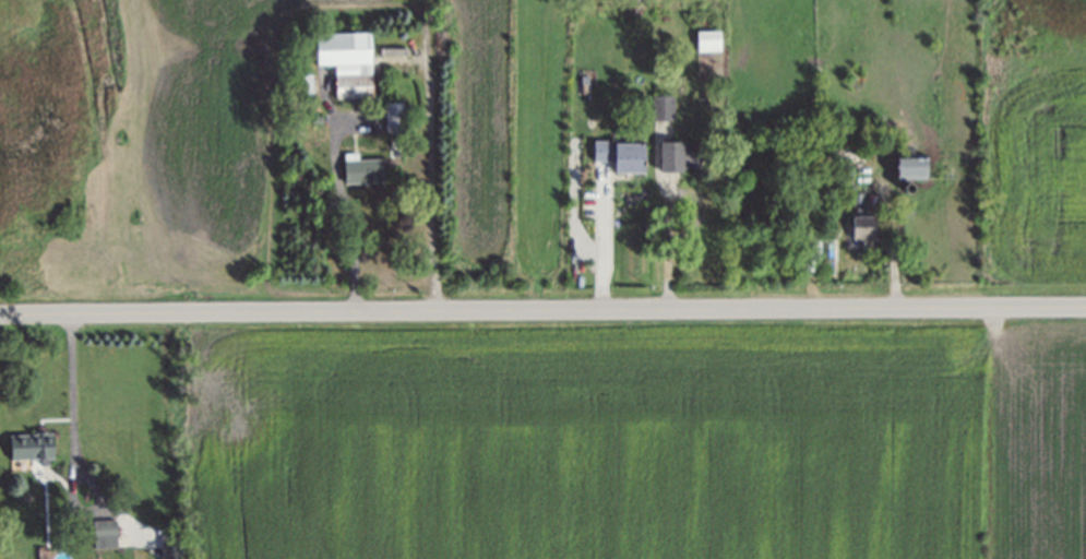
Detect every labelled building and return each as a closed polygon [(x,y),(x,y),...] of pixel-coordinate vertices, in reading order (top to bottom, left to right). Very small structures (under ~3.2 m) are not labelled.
[(696,35),(718,36),(717,52),(696,52),(696,35)] [(369,36),(369,58),(370,58),(369,78),(370,78),(371,99),(333,100),(333,79),(356,79),(356,64),(313,66),(313,37),(369,36)] [(298,98),(299,78),(310,78),(309,99),(298,98)] [(669,128),(649,127),(652,98),(671,99),(669,128)] [(385,139),(384,106),(401,105),(402,139),(385,139)] [(310,128),(310,119),(321,118),(321,128),(310,128)] [(682,144),(682,147),(699,147),(699,174),(682,173),(682,175),(658,175),(659,143),(682,144)] [(609,179),(609,168),(596,168),(597,163),(588,163),(589,144),(611,145),(611,150),(640,151),(639,180),(609,179)] [(924,183),(893,185),(892,160),(923,160),(924,183)] [(342,183),(342,162),(381,162),(381,185),(342,183)] [(848,241),(848,216),(874,217),(874,242),(848,241)] [(35,468),(35,463),(25,463),(26,439),(33,439),(33,431),(51,431),(51,459),(48,459),(48,468),(35,468)] [(93,549),(92,522),(115,521),(116,548),(93,549)] [(178,537),(178,558),(155,558),(155,554),(159,554),(159,538),(178,537)]
